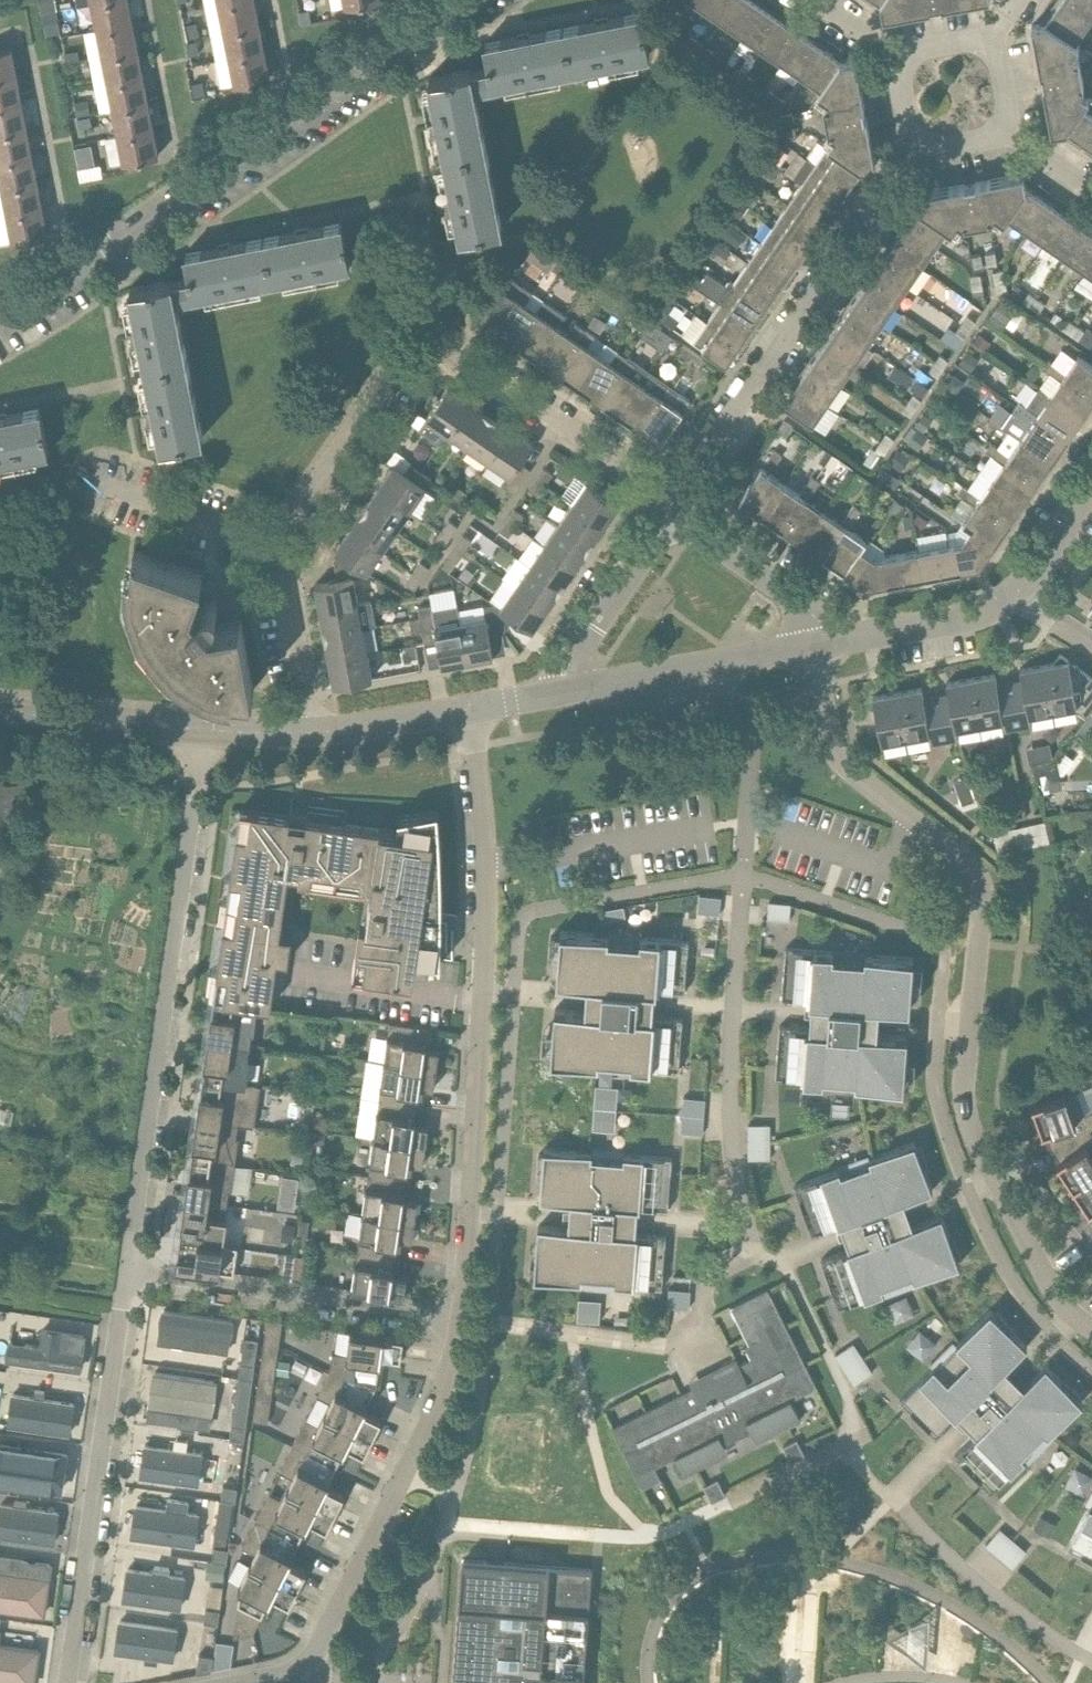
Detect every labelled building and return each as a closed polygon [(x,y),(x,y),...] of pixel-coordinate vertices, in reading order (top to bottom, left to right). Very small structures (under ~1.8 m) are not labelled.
[(49,34),(62,31),(56,0),(42,0),(49,34)] [(133,22),(128,0),(110,0),(93,3),(98,29),(133,22)] [(260,28),(255,0),(249,0),(220,6),(225,34),(260,28)] [(702,9),(709,0),(690,0),(702,9)] [(723,23),(738,0),(709,0),(702,9),(723,23)] [(743,36),(763,7),(753,0),(738,0),(723,23),(743,36)] [(939,7),(978,0),(885,0),(882,4),(884,18),(939,7)] [(1089,24),(1091,20),(1091,0),(1063,0),(1060,4),(1089,24)] [(1077,43),(1089,24),(1060,4),(1047,23),(1077,43)] [(743,36),(763,49),(783,20),(763,7),(743,36)] [(572,72),(650,56),(642,14),(564,29),(572,72)] [(763,49),(783,62),(802,34),(783,20),(763,49)] [(661,29),(669,34),(675,26),(667,21),(661,29)] [(103,54),(138,47),(133,22),(98,29),(103,54)] [(1066,131),(1088,97),(1079,91),(1085,84),(1079,58),(1072,54),(1079,45),(1077,43),(1047,23),(1032,26),(1052,133),(1066,131)] [(230,58),(265,51),(260,28),(225,34),(230,58)] [(493,87),(572,72),(564,29),(485,45),(489,68),(493,87)] [(783,62),(803,76),(822,47),(802,34),(783,62)] [(693,50),(701,56),(707,48),(699,42),(693,50)] [(109,83),(143,76),(138,47),(103,54),(109,83)] [(820,93),(820,94),(843,61),(822,47),(803,76),(818,86),(820,93)] [(17,76),(12,48),(0,51),(0,79),(17,76)] [(701,56),(710,62),(715,54),(707,48),(701,56)] [(236,86),(270,79),(265,51),(230,58),(236,86)] [(830,146),(862,169),(863,168),(876,166),(856,59),(843,61),(820,94),(829,100),(825,106),(830,132),(837,136),(830,146)] [(488,150),(481,111),(477,91),(493,87),(489,68),(472,72),(472,71),(430,79),(446,158),(488,150)] [(732,78),(740,83),(746,74),(738,69),(732,78)] [(740,83),(748,89),(754,80),(746,74),(740,83)] [(22,102),(17,76),(0,79),(0,107),(22,102)] [(114,110),(149,104),(143,76),(109,83),(113,107),(114,110)] [(764,100),(772,105),(778,96),(770,91),(764,100)] [(772,105),(780,111),(786,102),(778,96),(772,105)] [(1085,144),(1091,133),(1091,100),(1088,97),(1066,131),(1085,144)] [(27,129),(22,102),(0,107),(0,134),(27,129)] [(119,136),(154,130),(149,104),(114,110),(119,136)] [(32,154),(27,129),(0,134),(0,161),(32,154)] [(125,163),(159,156),(154,130),(119,136),(106,139),(111,165),(125,163)] [(95,142),(76,146),(83,180),(102,176),(95,142)] [(848,190),(862,169),(830,146),(815,167),(848,190)] [(461,236),(504,228),(488,150),(446,158),(461,236)] [(37,180),(32,154),(0,161),(0,173),(3,187),(37,180)] [(834,210),(848,190),(815,167),(801,187),(834,210)] [(1004,220),(1009,216),(1026,188),(1024,174),(917,194),(920,208),(948,228),(952,229),(959,221),(965,225),(992,220),(996,214),(1004,220)] [(8,213),(43,207),(37,180),(3,187),(8,213)] [(821,229),(834,210),(801,187),(792,201),(776,190),(773,194),(789,205),(788,207),(821,229)] [(1009,216),(1026,229),(1045,201),(1026,188),(1009,216)] [(1026,229),(1046,243),(1066,215),(1045,201),(1026,229)] [(14,242),(48,235),(43,207),(8,213),(14,242)] [(775,226),(807,248),(821,229),(788,207),(775,226)] [(905,229),(934,249),(948,228),(920,208),(905,229)] [(1046,243),(1066,257),(1085,228),(1066,215),(1046,243)] [(273,282),(314,274),(352,266),(343,224),(264,239),(273,282)] [(795,267),(807,248),(775,226),(762,244),(795,267)] [(1085,271),(1091,260),(1091,233),(1085,228),(1066,257),(1085,271)] [(920,269),(934,249),(905,229),(891,249),(920,269)] [(194,298),(273,282),(264,239),(186,255),(190,279),(194,298)] [(748,264),(781,287),(795,267),(762,244),(748,264)] [(906,290),(920,269),(891,249),(877,269),(906,290)] [(989,266),(998,264),(996,250),(986,253),(989,266)] [(975,269),(984,268),(982,254),(972,256),(975,269)] [(552,269),(562,276),(568,266),(559,259),(552,269)] [(734,284),(767,307),(781,287),(748,264),(734,284)] [(562,276),(571,282),(578,272),(568,266),(562,276)] [(893,309),(906,290),(877,269),(864,289),(893,309)] [(997,292),(1008,291),(1004,269),(994,271),(997,292)] [(753,327),(767,307),(734,284),(731,289),(710,274),(705,281),(697,275),(692,284),(720,304),(753,327)] [(975,297),(985,295),(981,274),(971,276),(975,297)] [(493,329),(514,344),(544,301),(510,277),(494,300),(507,309),(493,329)] [(189,359),(181,320),(177,301),(194,298),(190,279),(173,282),(173,281),(131,289),(147,368),(189,359)] [(594,298),(603,304),(610,294),(600,288),(594,298)] [(881,327),(893,309),(864,289),(852,306),(881,327)] [(1032,307),(1037,299),(1029,293),(1023,301),(1032,307)] [(603,304),(613,311),(619,301),(610,294),(603,304)] [(1037,299),(1032,307),(1040,312),(1045,304),(1037,299)] [(514,344),(536,359),(558,326),(566,315),(554,308),(544,301),(514,344)] [(707,323),(741,346),(753,327),(720,304),(707,323)] [(867,347),(881,327),(852,306),(838,327),(867,347)] [(727,366),(741,346),(707,323),(693,313),(679,333),(693,343),(727,366)] [(635,326),(645,333),(651,323),(642,316),(635,326)] [(963,324),(971,330),(976,321),(968,316),(963,324)] [(1077,326),(1068,320),(1063,329),(1071,334),(1077,326)] [(536,359),(557,373),(586,330),(576,323),(569,334),(558,326),(536,359)] [(642,336),(663,351),(672,337),(651,323),(645,333),(642,336)] [(957,332),(966,338),(971,330),(963,324),(957,332)] [(1085,332),(1077,326),(1071,334),(1080,340),(1085,332)] [(854,367),(867,347),(838,327),(824,346),(854,367)] [(557,373),(577,387),(606,344),(595,336),(586,330),(557,373)] [(577,387),(597,401),(627,358),(618,352),(606,344),(577,387)] [(677,355),(687,362),(693,352),(684,345),(677,355)] [(840,386),(854,367),(824,346),(811,366),(840,386)] [(1091,397),(1091,365),(1079,356),(1078,357),(1063,347),(1052,363),(1048,361),(1043,369),(1049,373),(1052,375),(1058,367),(1067,373),(1064,377),(1091,397)] [(687,362),(696,368),(703,358),(693,352),(687,362)] [(936,363),(944,368),(950,360),(941,355),(936,363)] [(597,401),(619,415),(648,373),(637,365),(627,358),(597,401)] [(147,368),(156,412),(162,447),(205,438),(189,359),(147,368)] [(930,371),(939,377),(944,368),(936,363),(930,371)] [(827,406),(830,401),(840,386),(811,366),(797,386),(827,406)] [(1091,405),(1091,397),(1064,377),(1067,373),(1058,367),(1052,375),(1049,373),(1039,388),(1051,396),(1049,398),(1081,420),(1091,405)] [(640,430),(669,387),(659,380),(648,373),(619,415),(640,430)] [(813,426),(827,406),(797,386),(784,405),(813,426)] [(440,444),(448,433),(470,402),(448,387),(426,419),(419,430),(440,444)] [(669,387),(640,430),(661,444),(690,401),(680,394),(669,387)] [(1067,441),(1081,420),(1049,398),(1051,396),(1039,388),(1025,406),(1019,402),(1014,410),(1023,416),(1029,409),(1038,415),(1035,419),(1067,441)] [(909,402),(917,408),(922,400),(914,394),(909,402)] [(448,433),(474,452),(496,420),(470,402),(448,433)] [(903,410),(911,416),(917,408),(909,402),(903,410)] [(1053,462),(1067,441),(1035,419),(1038,415),(1029,409),(1023,416),(1014,410),(1002,428),(1009,432),(1053,462)] [(11,459),(50,451),(42,410),(0,418),(0,461),(11,459)] [(474,452),(496,467),(518,435),(496,420),(474,452)] [(784,421),(778,430),(787,437),(793,428),(784,421)] [(1039,482),(1053,462),(1009,432),(997,448),(991,444),(986,452),(995,458),(1000,450),(1009,456),(1007,460),(1039,482)] [(882,442),(890,447),(896,439),(887,433),(882,442)] [(518,435),(496,467),(510,477),(503,487),(515,494),(531,471),(520,463),(533,445),(518,435)] [(877,450),(885,455),(890,447),(882,442),(877,450)] [(1009,456),(1000,450),(995,458),(1004,464),(992,481),(1025,503),(1039,482),(1007,460),(1009,456)] [(768,460),(776,466),(782,456),(774,451),(768,460)] [(404,474),(415,481),(421,473),(410,465),(404,474)] [(383,482),(415,504),(426,489),(415,481),(404,474),(393,467),(383,482)] [(536,479),(545,485),(553,475),(544,468),(536,479)] [(740,501),(762,516),(784,484),(762,469),(740,501)] [(431,480),(421,473),(415,481),(426,489),(431,480)] [(806,486),(814,491),(820,482),(812,477),(806,486)] [(529,490),(538,496),(545,485),(536,479),(529,490)] [(1010,524),(1025,503),(992,481),(981,498),(978,502),(1010,524)] [(365,508),(397,530),(415,504),(383,482),(365,508)] [(573,503),(605,525),(620,504),(588,482),(573,503)] [(762,516),(782,530),(804,498),(808,501),(814,491),(806,486),(800,495),(784,484),(762,516)] [(960,489),(957,493),(966,500),(972,492),(967,489),(963,485),(960,489)] [(461,503),(467,494),(457,486),(450,495),(461,503)] [(981,498),(972,492),(966,500),(975,506),(963,523),(972,529),(995,545),(1010,524),(978,502),(981,498)] [(782,530),(803,544),(825,512),(808,501),(804,498),(782,530)] [(591,546),(605,525),(573,503),(559,524),(591,546)] [(848,514),(856,520),(862,511),(854,505),(848,514)] [(380,555),(387,545),(397,530),(365,508),(348,533),(380,555)] [(508,520),(517,527),(524,516),(515,510),(508,520)] [(803,544),(824,559),(846,527),(849,529),(856,520),(848,514),(841,524),(825,512),(803,544)] [(577,567),(591,546),(559,524),(548,517),(534,538),(545,545),(577,567)] [(500,531),(509,537),(517,527),(508,520),(500,531)] [(442,531),(451,538),(458,527),(449,521),(442,531)] [(845,573),(861,550),(867,541),(849,529),(846,527),(824,559),(845,573)] [(923,548),(950,542),(947,529),(920,535),(923,548)] [(954,545),(959,572),(980,568),(995,545),(972,529),(962,543),(954,545)] [(434,542),(443,548),(451,538),(442,531),(434,542)] [(338,581),(354,579),(364,577),(367,573),(380,555),(348,533),(335,551),(339,554),(334,560),(338,581)] [(456,546),(465,552),(472,542),(463,535),(456,546)] [(562,588),(577,567),(545,545),(530,566),(562,588)] [(924,579),(959,572),(954,545),(919,551),(924,579)] [(448,557),(457,563),(465,552),(456,546),(448,557)] [(254,688),(241,617),(220,621),(213,613),(216,610),(217,609),(218,608),(218,606),(218,605),(218,603),(218,602),(218,601),(217,600),(216,599),(215,598),(213,598),(212,597),(211,597),(209,598),(208,598),(207,599),(204,601),(196,593),(204,573),(136,548),(135,548),(134,569),(126,568),(128,582),(130,596),(135,613),(142,630),(152,645),(169,663),(182,673),(199,683),(220,691),(237,695),(236,688),(255,689),(255,688),(254,688)] [(868,589),(889,585),(883,558),(875,559),(861,550),(845,573),(868,589)] [(889,585),(924,579),(919,551),(883,558),(889,585)] [(413,573),(422,579),(430,569),(421,562),(413,573)] [(548,609),(562,588),(530,566),(516,587),(548,609)] [(406,584),(415,590),(422,579),(413,573),(406,584)] [(320,611),(359,604),(354,579),(338,581),(316,585),(320,611)] [(515,587),(501,608),(515,617),(514,617),(533,630),(547,609),(515,587)] [(325,634),(363,627),(359,604),(320,611),(325,634)] [(442,666),(467,662),(460,624),(461,623),(458,605),(433,609),(434,616),(420,619),(423,632),(425,646),(438,644),(442,666)] [(489,635),(505,632),(514,617),(515,617),(501,608),(497,605),(483,607),(485,619),(461,623),(460,624),(467,662),(494,657),(489,635)] [(420,619),(434,616),(433,609),(432,606),(418,608),(420,619)] [(412,634),(423,632),(420,619),(410,620),(412,634)] [(329,660),(368,653),(363,627),(325,634),(329,660)] [(407,660),(418,658),(416,645),(405,647),(407,660)] [(368,653),(329,660),(334,686),(372,679),(368,653)] [(1030,716),(1076,708),(1077,711),(1087,719),(1091,712),(1091,678),(1061,654),(1054,663),(1020,670),(1023,685),(1030,716)] [(1032,725),(1030,716),(1023,685),(998,690),(995,674),(947,683),(949,699),(957,730),(1003,721),(1004,730),(1032,725)] [(958,739),(957,730),(949,699),(925,703),(922,688),(873,697),(882,744),(929,735),(931,744),(958,739)] [(1088,740),(1091,735),(1091,715),(1078,732),(1088,740)] [(1044,783),(1062,780),(1059,763),(1036,767),(1039,784),(1044,783)] [(214,999),(258,1005),(271,1007),(278,959),(287,960),(287,961),(288,961),(292,934),(291,934),(291,935),(280,933),(289,874),(300,876),(299,880),(372,890),(380,829),(307,819),(306,826),(290,824),(291,817),(241,809),(214,999)] [(442,940),(442,923),(442,902),(442,889),(442,876),(442,863),(441,841),(440,829),(438,810),(410,815),(408,833),(380,829),(372,890),(367,924),(360,923),(353,973),(414,981),(417,960),(439,963),(439,965),(441,965),(442,950),(442,940)] [(1043,819),(996,832),(1001,849),(1048,837),(1043,819)] [(700,896),(699,913),(721,915),(722,898),(700,896)] [(790,922),(791,905),(769,903),(768,920),(790,922)] [(553,1039),(551,1062),(599,1066),(599,1069),(631,1071),(631,1068),(679,1072),(681,1049),(676,1049),(676,1044),(681,1045),(683,1020),(653,1018),(655,992),(685,994),(687,969),(682,969),(682,965),(687,965),(689,942),(641,938),(641,934),(610,932),(609,936),(561,932),(559,955),(565,955),(564,962),(559,961),(557,984),(588,986),(586,1013),(555,1010),(553,1033),(558,1034),(558,1040),(553,1039)] [(778,1056),(776,1079),(824,1083),(824,1086),(855,1089),(856,1085),(904,1089),(906,1066),(906,1062),(908,1037),(877,1035),(879,1008),(910,1011),(912,986),(912,982),(914,959),(866,955),(866,951),(835,948),(834,953),(786,949),(784,972),(789,972),(789,978),(784,978),(782,1001),(813,1003),(811,1030),(780,1027),(778,1050),(783,1050),(783,1056),(778,1056)] [(208,1038),(250,1044),(252,1031),(254,1031),(258,1005),(214,999),(208,1038)] [(437,1070),(440,1051),(425,1049),(426,1044),(427,1044),(427,1042),(426,1042),(427,1030),(429,1030),(429,1029),(391,1024),(389,1037),(388,1037),(388,1039),(389,1039),(386,1062),(385,1062),(384,1063),(437,1070)] [(203,1078),(246,1085),(250,1058),(248,1057),(250,1044),(208,1038),(203,1078)] [(419,1087),(434,1089),(437,1070),(384,1063),(385,1064),(382,1086),(381,1086),(381,1088),(382,1088),(380,1101),(417,1106),(418,1094),(420,1094),(420,1092),(419,1092),(419,1087)] [(197,1119),(238,1125),(254,1127),(260,1087),(246,1085),(203,1078),(197,1119)] [(617,1107),(618,1085),(598,1084),(597,1106),(617,1107)] [(1091,1130),(1091,1129),(1091,1112),(1086,1114),(1078,1093),(1079,1093),(1078,1091),(1032,1107),(1042,1136),(1047,1134),(1052,1149),(1091,1130)] [(706,1100),(705,1100),(684,1098),(681,1133),(702,1135),(703,1135),(706,1100)] [(426,1146),(429,1127),(414,1124),(415,1120),(416,1120),(416,1118),(415,1118),(417,1106),(380,1101),(378,1113),(377,1113),(377,1115),(378,1115),(374,1138),(374,1137),(373,1138),(426,1146)] [(191,1159),(235,1165),(239,1139),(236,1138),(238,1125),(197,1119),(191,1159)] [(771,1160),(771,1125),(749,1125),(749,1160),(771,1160)] [(1073,1190),(1091,1177),(1091,1131),(1091,1130),(1052,1149),(1061,1162),(1057,1165),(1073,1190)] [(409,1163),(424,1165),(426,1146),(373,1138),(373,1139),(374,1139),(371,1162),(370,1162),(370,1164),(371,1164),(369,1176),(406,1181),(408,1169),(409,1170),(409,1168),(408,1168),(409,1163)] [(840,1171),(794,1187),(802,1209),(807,1207),(809,1213),(804,1214),(812,1236),(841,1225),(850,1250),(821,1261),(829,1282),(834,1281),(836,1286),(831,1288),(839,1310),(885,1293),(886,1297),(916,1286),(914,1282),(960,1265),(952,1244),(950,1240),(942,1217),(913,1227),(904,1202),(933,1192),(924,1169),(923,1165),(915,1143),(870,1160),(868,1156),(839,1167),(840,1171)] [(536,1257),(534,1279),(583,1283),(582,1288),(614,1290),(614,1286),(663,1289),(664,1266),(659,1266),(659,1262),(665,1262),(666,1238),(636,1235),(638,1209),(669,1211),(670,1187),(665,1186),(666,1182),(671,1182),(673,1160),(624,1156),(625,1151),(593,1149),(593,1153),(590,1153),(544,1150),(543,1173),(548,1173),(547,1179),(542,1179),(540,1201),(571,1204),(569,1230),(538,1228),(537,1251),(542,1251),(541,1257),(536,1257)] [(186,1199),(227,1205),(229,1192),(231,1192),(235,1165),(191,1159),(186,1199)] [(298,1207),(300,1175),(284,1174),(281,1206),(298,1207)] [(415,1221),(418,1202),(403,1200),(404,1196),(405,1196),(406,1194),(404,1194),(406,1181),(369,1176),(367,1189),(366,1188),(366,1190),(367,1190),(363,1213),(362,1213),(362,1214),(415,1221)] [(1073,1190),(1089,1214),(1091,1212),(1091,1177),(1073,1190)] [(180,1239),(224,1245),(228,1219),(225,1219),(227,1205),(186,1199),(180,1239)] [(398,1239),(413,1241),(415,1221),(362,1214),(362,1215),(363,1215),(360,1238),(359,1238),(359,1240),(360,1240),(358,1252),(395,1257),(397,1245),(398,1245),(399,1244),(397,1243),(398,1239)] [(176,1266),(234,1274),(238,1247),(224,1245),(180,1239),(176,1266)] [(405,1298),(407,1278),(393,1276),(393,1271),(395,1272),(395,1270),(393,1269),(395,1257),(358,1252),(356,1264),(355,1264),(355,1266),(356,1266),(352,1289),(351,1289),(351,1291),(405,1298)] [(278,1280),(294,1283),(298,1255),(282,1253),(278,1280)] [(682,1394),(612,1428),(625,1454),(643,1489),(661,1480),(656,1468),(663,1464),(675,1458),(684,1475),(709,1463),(705,1455),(725,1446),(752,1432),(753,1434),(772,1425),(776,1433),(801,1420),(791,1400),(804,1394),(817,1388),(805,1364),(774,1301),(768,1289),(731,1307),(750,1344),(745,1346),(752,1359),(738,1366),(682,1394)] [(691,1292),(690,1292),(669,1290),(668,1307),(669,1307),(690,1309),(691,1292)] [(893,1299),(892,1316),(912,1316),(912,1299),(893,1299)] [(153,1342),(225,1352),(231,1318),(158,1307),(153,1342)] [(934,1368),(900,1402),(916,1418),(920,1414),(924,1419),(920,1422),(937,1439),(958,1417),(977,1436),(955,1457),(971,1473),(975,1470),(979,1474),(976,1478),(992,1494),(1026,1460),(1029,1462),(1051,1440),(1048,1437),(1083,1403),(1067,1387),(1064,1384),(1046,1367),(1024,1388),(1006,1369),(1028,1348),(1010,1330),(1007,1327),(991,1311),(957,1345),(954,1343),(932,1365),(934,1368)] [(267,1320),(263,1354),(278,1356),(283,1322),(267,1320)] [(8,1361),(87,1372),(90,1352),(64,1349),(67,1331),(42,1328),(39,1344),(11,1340),(8,1361)] [(333,1354),(330,1371),(378,1386),(381,1363),(382,1363),(382,1361),(381,1361),(381,1357),(387,1357),(401,1359),(404,1339),(387,1337),(350,1332),(350,1333),(351,1334),(348,1356),(333,1354)] [(244,1338),(241,1364),(255,1366),(259,1340),(244,1338)] [(873,1373),(854,1344),(836,1356),(855,1385),(873,1373)] [(278,1356),(263,1354),(258,1388),(273,1390),(278,1356)] [(239,1378),(253,1380),(255,1366),(241,1364),(239,1378)] [(330,1371),(317,1397),(330,1404),(325,1414),(373,1438),(382,1421),(364,1412),(366,1408),(378,1386),(330,1371)] [(149,1409),(208,1418),(213,1381),(154,1372),(149,1409)] [(253,1380),(239,1378),(232,1425),(246,1427),(253,1380)] [(253,1422),(268,1424),(273,1390),(258,1388),(253,1422)] [(13,1424),(75,1433),(79,1405),(10,1395),(6,1423),(13,1424)] [(307,1418),(293,1445),(337,1467),(344,1453),(347,1447),(365,1456),(373,1438),(325,1414),(320,1425),(307,1418)] [(232,1425),(230,1440),(244,1441),(246,1427),(232,1425)] [(57,1476),(60,1447),(37,1444),(39,1434),(0,1428),(0,1469),(57,1476)] [(783,1448),(791,1464),(805,1457),(797,1441),(783,1448)] [(293,1445),(280,1473),(292,1479),(287,1489),(336,1514),(345,1496),(327,1487),(329,1483),(337,1467),(293,1445)] [(143,1479),(197,1486),(196,1486),(201,1453),(200,1453),(148,1446),(143,1479)] [(704,1487),(711,1503),(725,1496),(718,1480),(704,1487)] [(222,1501),(236,1502),(238,1488),(224,1486),(222,1501)] [(269,1494),(256,1520),(299,1542),(308,1528),(309,1522),(327,1531),(336,1514),(287,1489),(282,1500),(269,1494)] [(1068,1549),(1088,1560),(1090,1555),(1091,1556),(1091,1498),(1088,1505),(1090,1506),(1068,1549)] [(212,1518),(229,1521),(232,1506),(214,1503),(212,1518)] [(56,1542),(60,1512),(0,1504),(0,1535),(56,1542)] [(130,1539),(194,1548),(199,1513),(136,1504),(130,1539)] [(1041,1518),(1035,1529),(1050,1537),(1056,1526),(1041,1518)] [(256,1521),(242,1548),(256,1554),(251,1564),(250,1564),(249,1565),(250,1566),(298,1589),(307,1571),(289,1562),(291,1558),(292,1559),(293,1557),(292,1557),(299,1542),(256,1520),(256,1521)] [(800,1541),(809,1532),(801,1524),(792,1533),(800,1541)] [(1027,1552),(1000,1529),(986,1546),(1013,1569),(1027,1552)] [(213,1562),(227,1564),(229,1550),(215,1548),(213,1562)] [(593,1570),(463,1560),(453,1682),(584,1682),(593,1570)] [(241,1589),(234,1638),(254,1634),(269,1603),(270,1604),(271,1602),(270,1601),(272,1597),(290,1606),(298,1589),(250,1566),(240,1587),(239,1586),(238,1588),(241,1589)] [(122,1603),(175,1610),(180,1575),(127,1568),(122,1603)] [(52,1616),(57,1577),(0,1570),(0,1609),(52,1616)] [(204,1623),(218,1625),(220,1611),(206,1609),(204,1623)] [(177,1628),(119,1620),(115,1650),(173,1658),(177,1628)] [(17,1682),(41,1682),(46,1648),(0,1642),(0,1681),(17,1682)] [(213,1671),(231,1667),(234,1646),(217,1644),(213,1671)] [(197,1674),(212,1671),(214,1657),(200,1655),(197,1674)]
